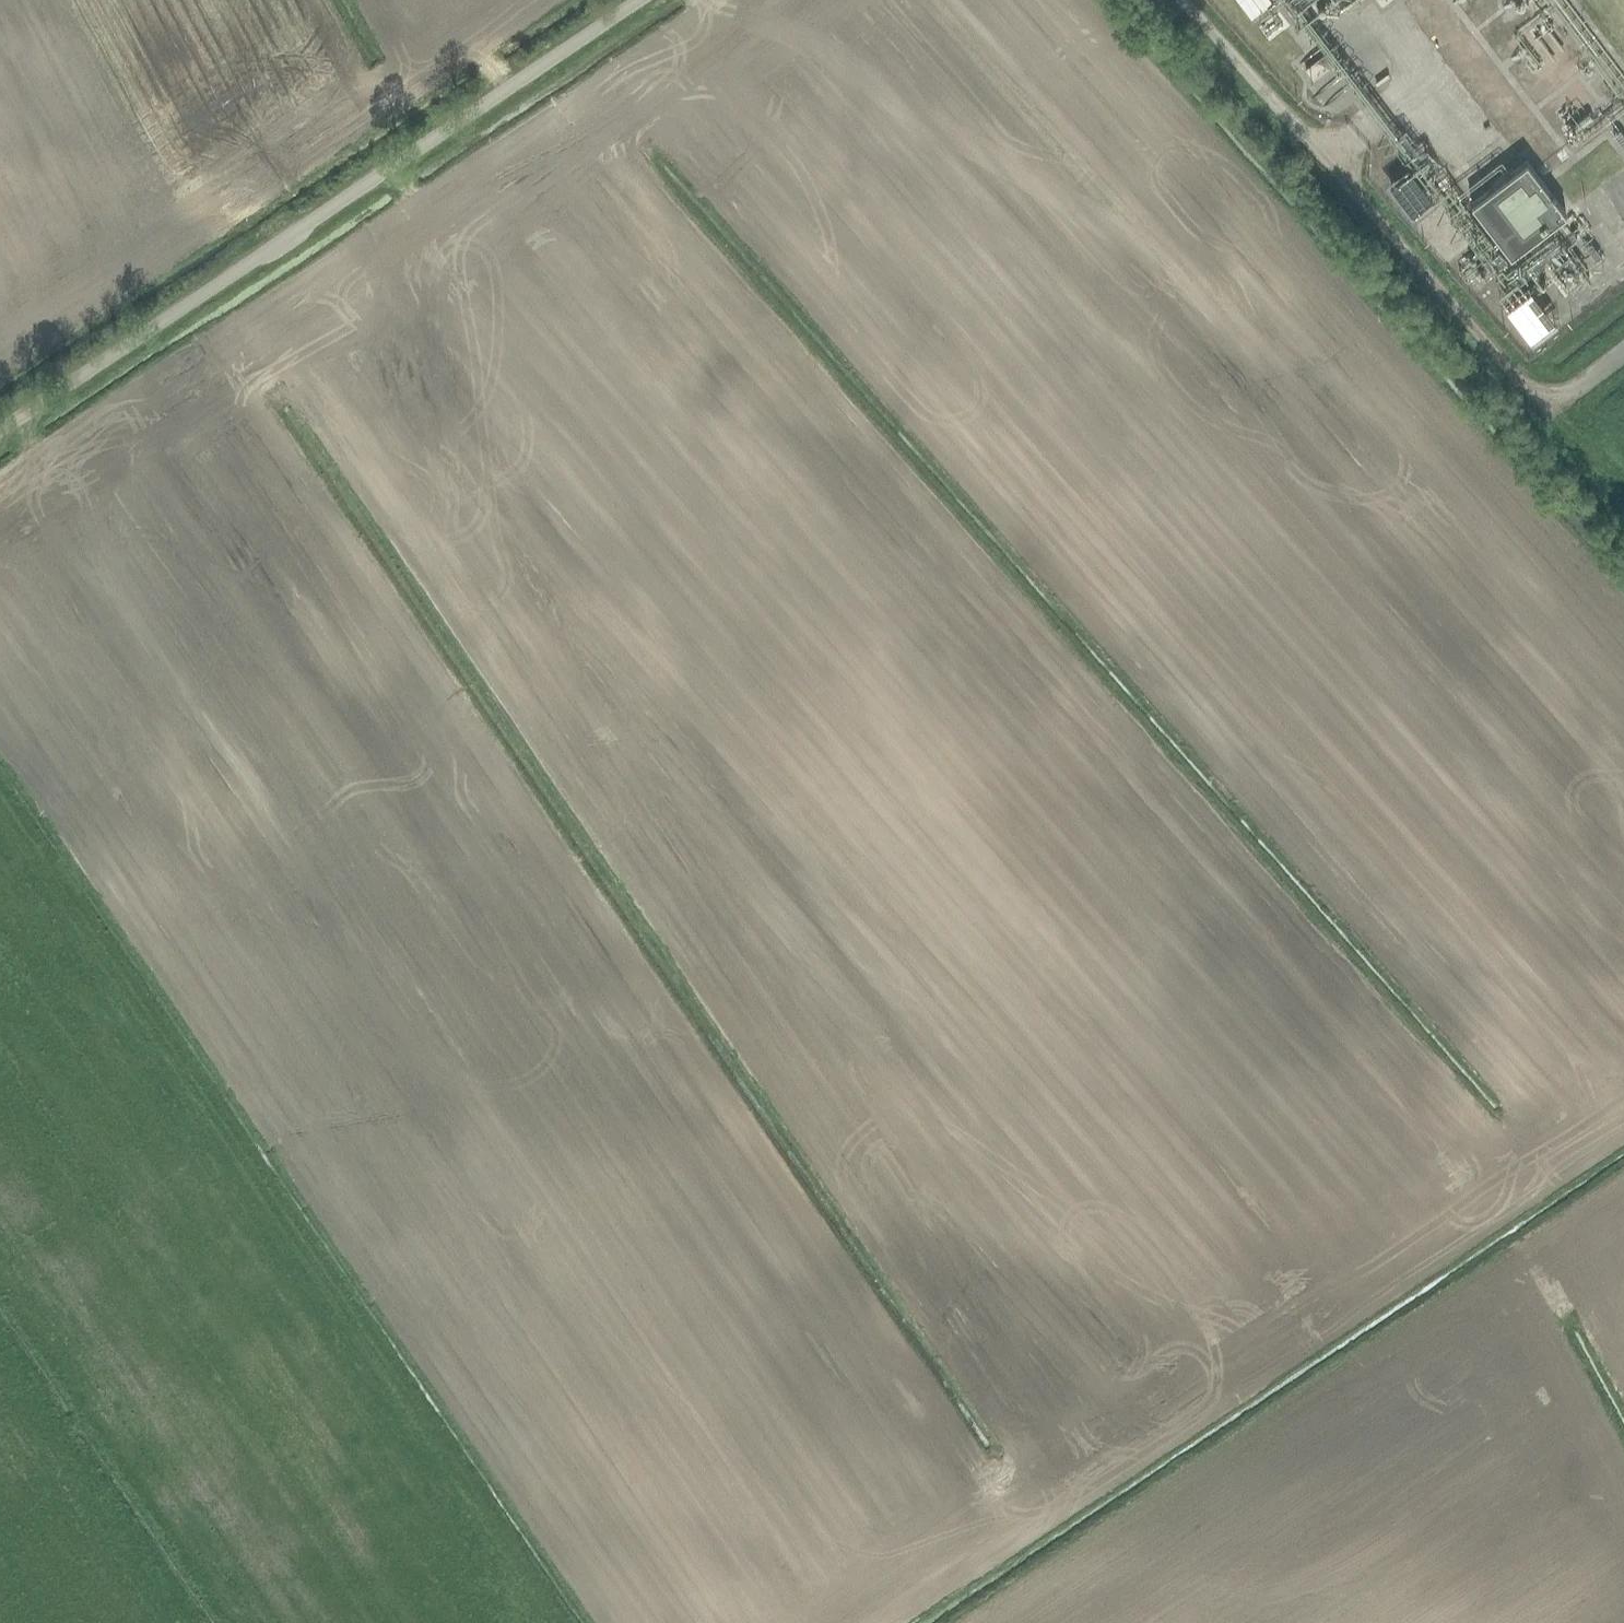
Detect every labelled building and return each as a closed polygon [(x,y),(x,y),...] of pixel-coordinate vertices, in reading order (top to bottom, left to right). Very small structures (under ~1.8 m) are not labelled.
[(1252,14),(1271,0),(1242,0),(1252,14)] [(1332,64),(1325,54),(1307,67),(1314,77),(1332,64)] [(1528,161),(1472,203),(1510,254),(1566,212),(1528,161)] [(1392,184),(1413,213),(1433,198),(1412,169),(1392,184)] [(1536,340),(1563,324),(1541,287),(1514,303),(1536,340)]
